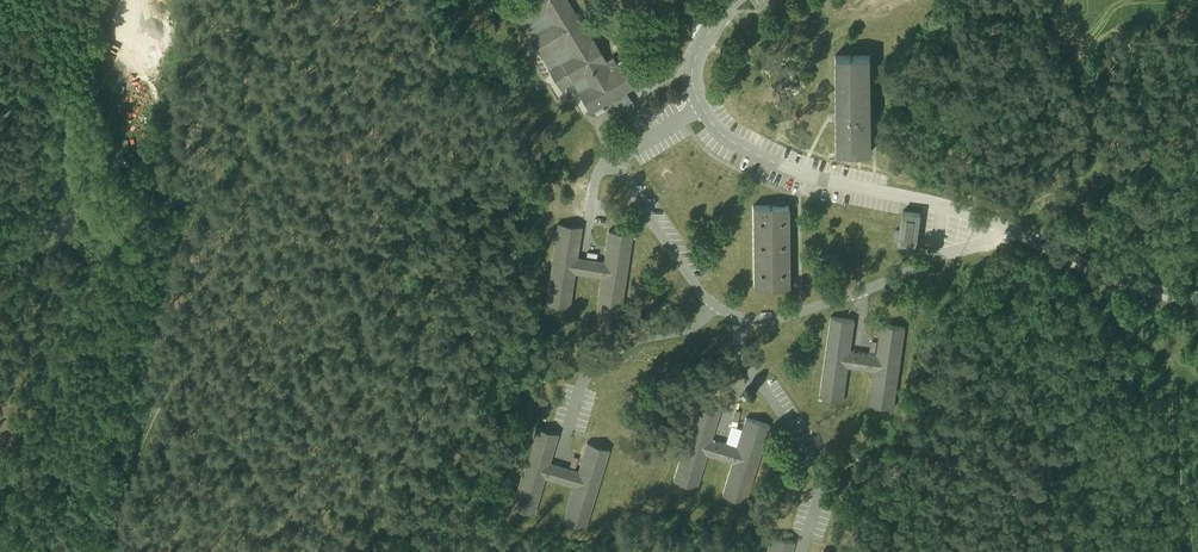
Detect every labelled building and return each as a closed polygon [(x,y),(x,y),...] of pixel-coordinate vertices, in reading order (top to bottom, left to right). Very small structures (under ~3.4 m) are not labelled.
[(509,1),(561,89),(573,82),(591,113),(611,101),(618,112),(631,104),(628,99),(624,92),(668,66),(675,62),(674,61),(662,41),(616,68),(612,61),(605,65),(569,3),(567,0),(511,0),(509,1)] [(834,59),(836,152),(871,151),(869,58),(834,59)] [(753,211),(755,290),(789,289),(786,210),(753,211)] [(921,216),(903,213),(903,216),(898,244),(904,245),(916,247),(921,216)] [(557,222),(545,304),(569,307),(575,273),(601,277),(596,311),(620,315),(632,234),(608,230),(603,260),(578,256),(582,226),(557,222)] [(830,319),(818,397),(842,400),(847,366),(876,370),(871,405),(893,409),(905,329),(881,326),(878,341),(876,354),(850,350),(854,322),(830,319)] [(696,405),(672,485),(694,492),(705,455),(736,464),(725,501),(745,507),(769,428),(748,422),(746,430),(739,450),(709,441),(718,412),(696,405)] [(536,429),(512,509),(534,515),(545,479),(576,488),(565,524),(585,530),(609,451),(588,445),(579,474),(549,465),(557,435),(536,429)] [(767,551),(791,551),(794,542),(789,541),(772,536),(767,551)]
